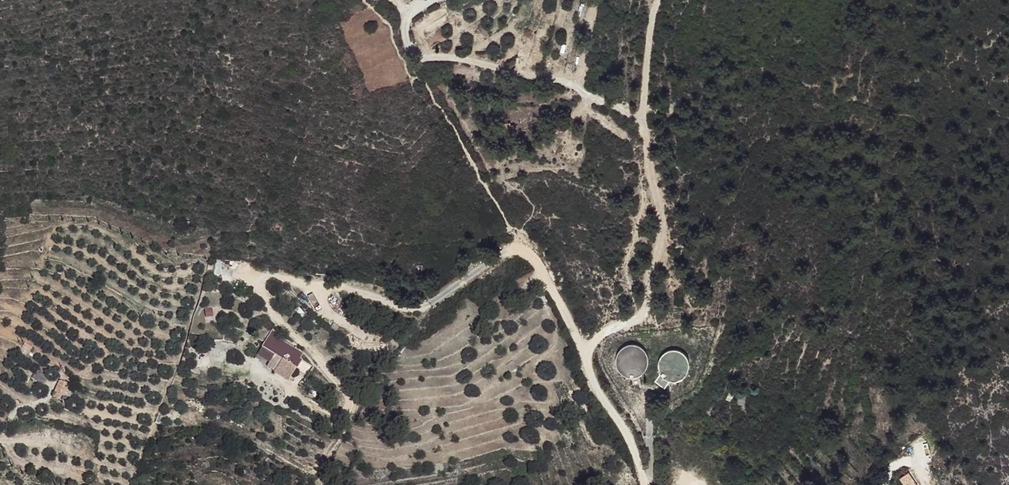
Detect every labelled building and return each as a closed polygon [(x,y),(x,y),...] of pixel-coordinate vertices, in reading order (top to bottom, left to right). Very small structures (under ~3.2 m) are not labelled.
[(486,112),(488,120),(501,119),(500,114),(495,114),(496,111),(486,112)] [(673,362),(674,359),(674,356),(674,353),(673,350),(671,348),(670,346),(667,344),(665,342),(662,341),(659,341),(656,341),(653,342),(650,344),(648,345),(646,348),(645,350),(644,353),(644,356),(644,359),(645,362),(646,365),(648,367),(650,369),(653,370),(656,371),(659,371),(662,371),(664,370),(667,369),(669,367),(671,365),(673,362)] [(513,368),(507,361),(501,366),(506,373),(513,368)] [(283,377),(288,365),(281,362),(275,376),(290,383),(292,380),(283,377)] [(296,369),(288,365),(283,377),(292,380),(296,369)] [(67,385),(59,382),(57,389),(64,392),(67,385)] [(908,473),(898,479),(902,484),(916,484),(908,473)]
